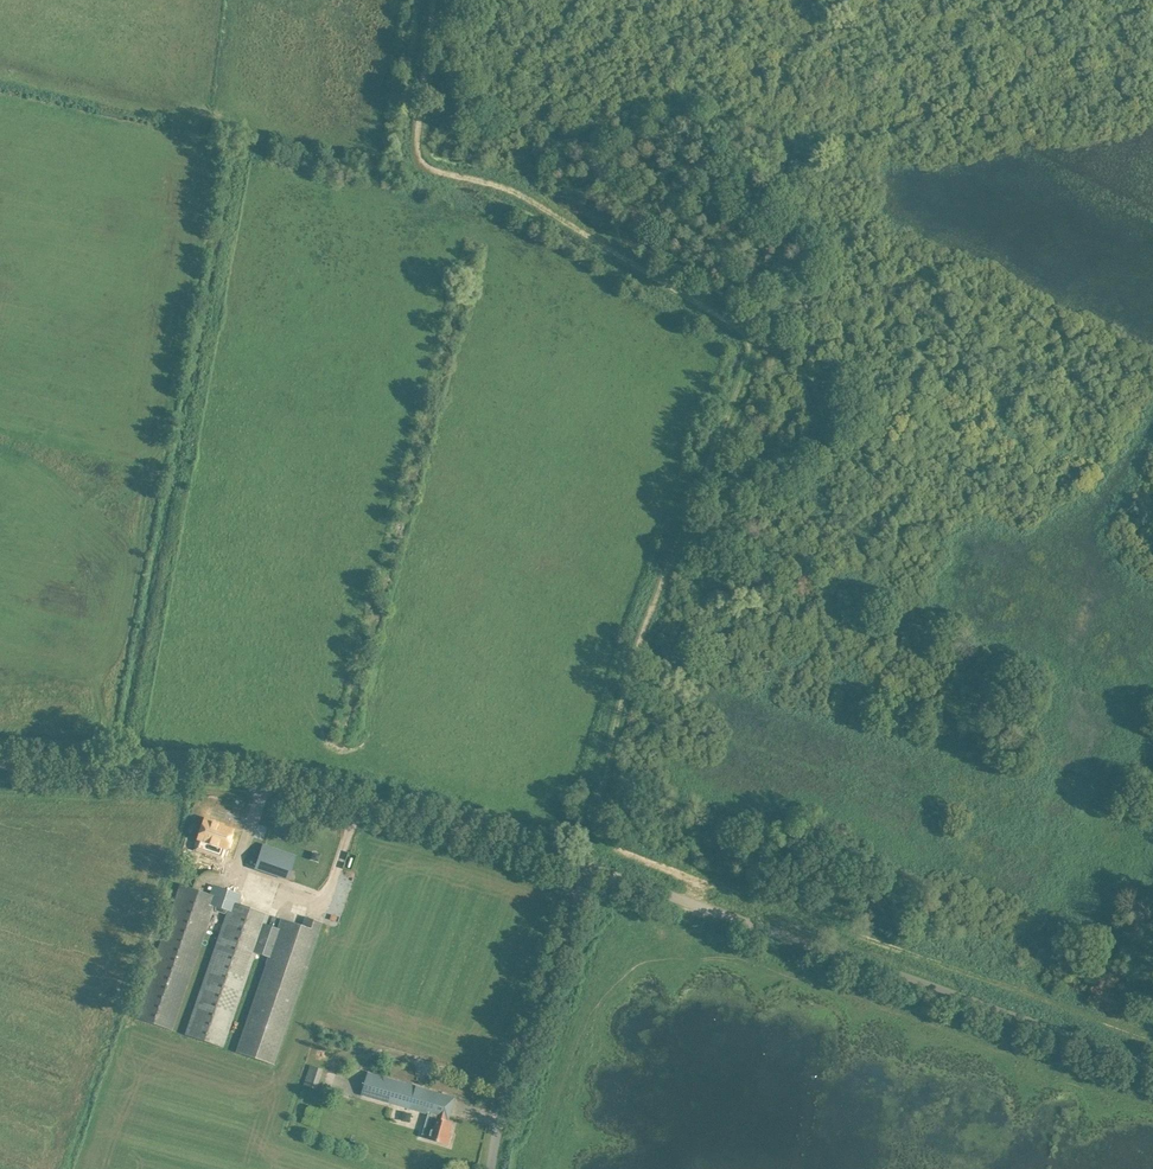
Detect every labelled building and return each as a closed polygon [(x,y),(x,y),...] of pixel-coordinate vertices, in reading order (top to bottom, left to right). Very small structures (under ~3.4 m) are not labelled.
[(204,819),(195,845),(204,848),(207,842),(226,848),(232,830),(217,825),(218,823),(204,819)] [(262,844),(259,856),(254,868),(288,880),(292,868),(297,870),(300,860),(295,859),(296,856),(262,844)] [(179,884),(135,1016),(174,1029),(215,910),(225,913),(184,1033),(223,1046),(255,952),(267,956),(235,1050),(274,1063),(322,921),(303,915),(301,924),(280,917),(277,927),(265,922),(268,913),(239,903),(240,898),(242,894),(214,885),(212,890),(210,894),(179,884)] [(309,1064),(304,1084),(316,1087),(321,1067),(309,1064)] [(429,1138),(429,1139),(446,1144),(452,1123),(445,1122),(453,1097),(441,1093),(368,1072),(362,1094),(432,1115),(429,1126),(426,1125),(422,1136),(429,1138)]
